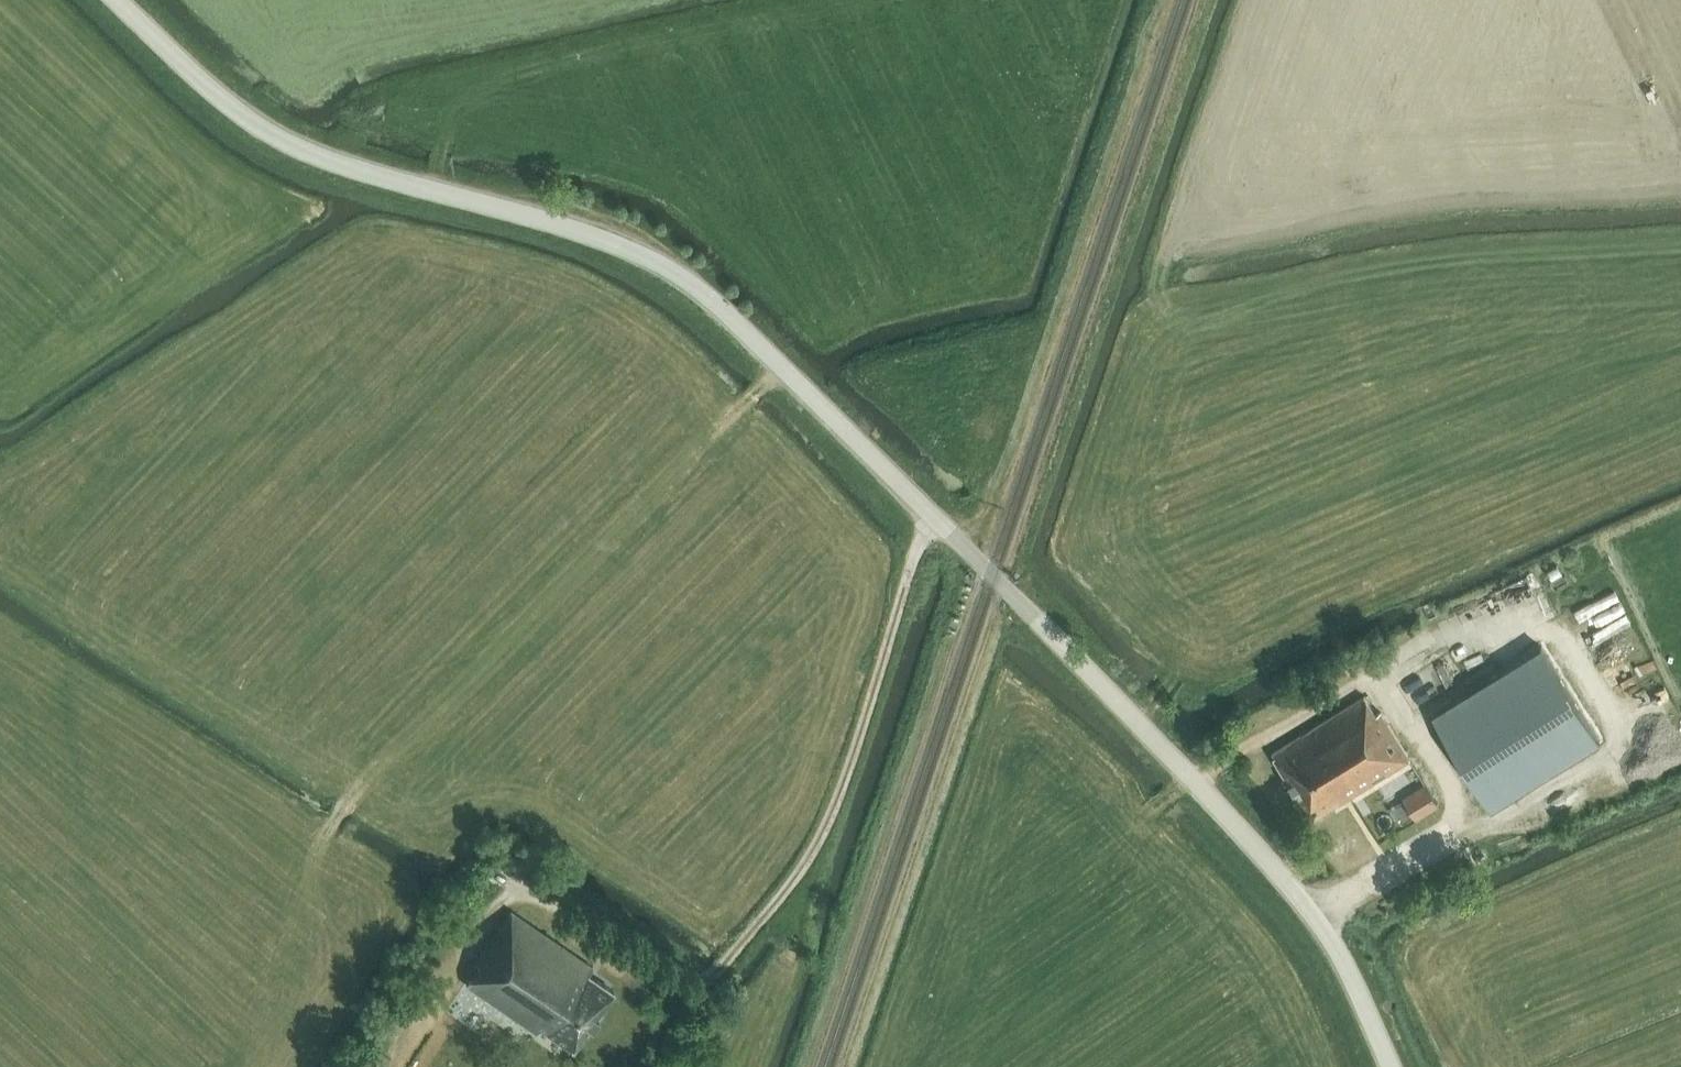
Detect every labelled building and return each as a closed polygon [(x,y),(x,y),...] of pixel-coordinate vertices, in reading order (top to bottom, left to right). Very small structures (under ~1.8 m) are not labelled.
[(1618,588),(1572,610),(1582,631),(1628,608),(1618,588)] [(1542,645),(1433,713),(1492,807),(1600,739),(1542,645)] [(1273,752),(1272,753),(1313,819),(1314,818),(1410,758),(1380,711),(1376,713),(1364,695),(1296,738),(1273,752)] [(1438,804),(1427,786),(1405,800),(1416,817),(1438,804)] [(600,1010),(614,991),(588,973),(592,967),(511,911),(475,962),(479,965),(466,984),(529,1027),(533,1021),(573,1049),(586,1030),(587,1031),(601,1010),(600,1010)]
